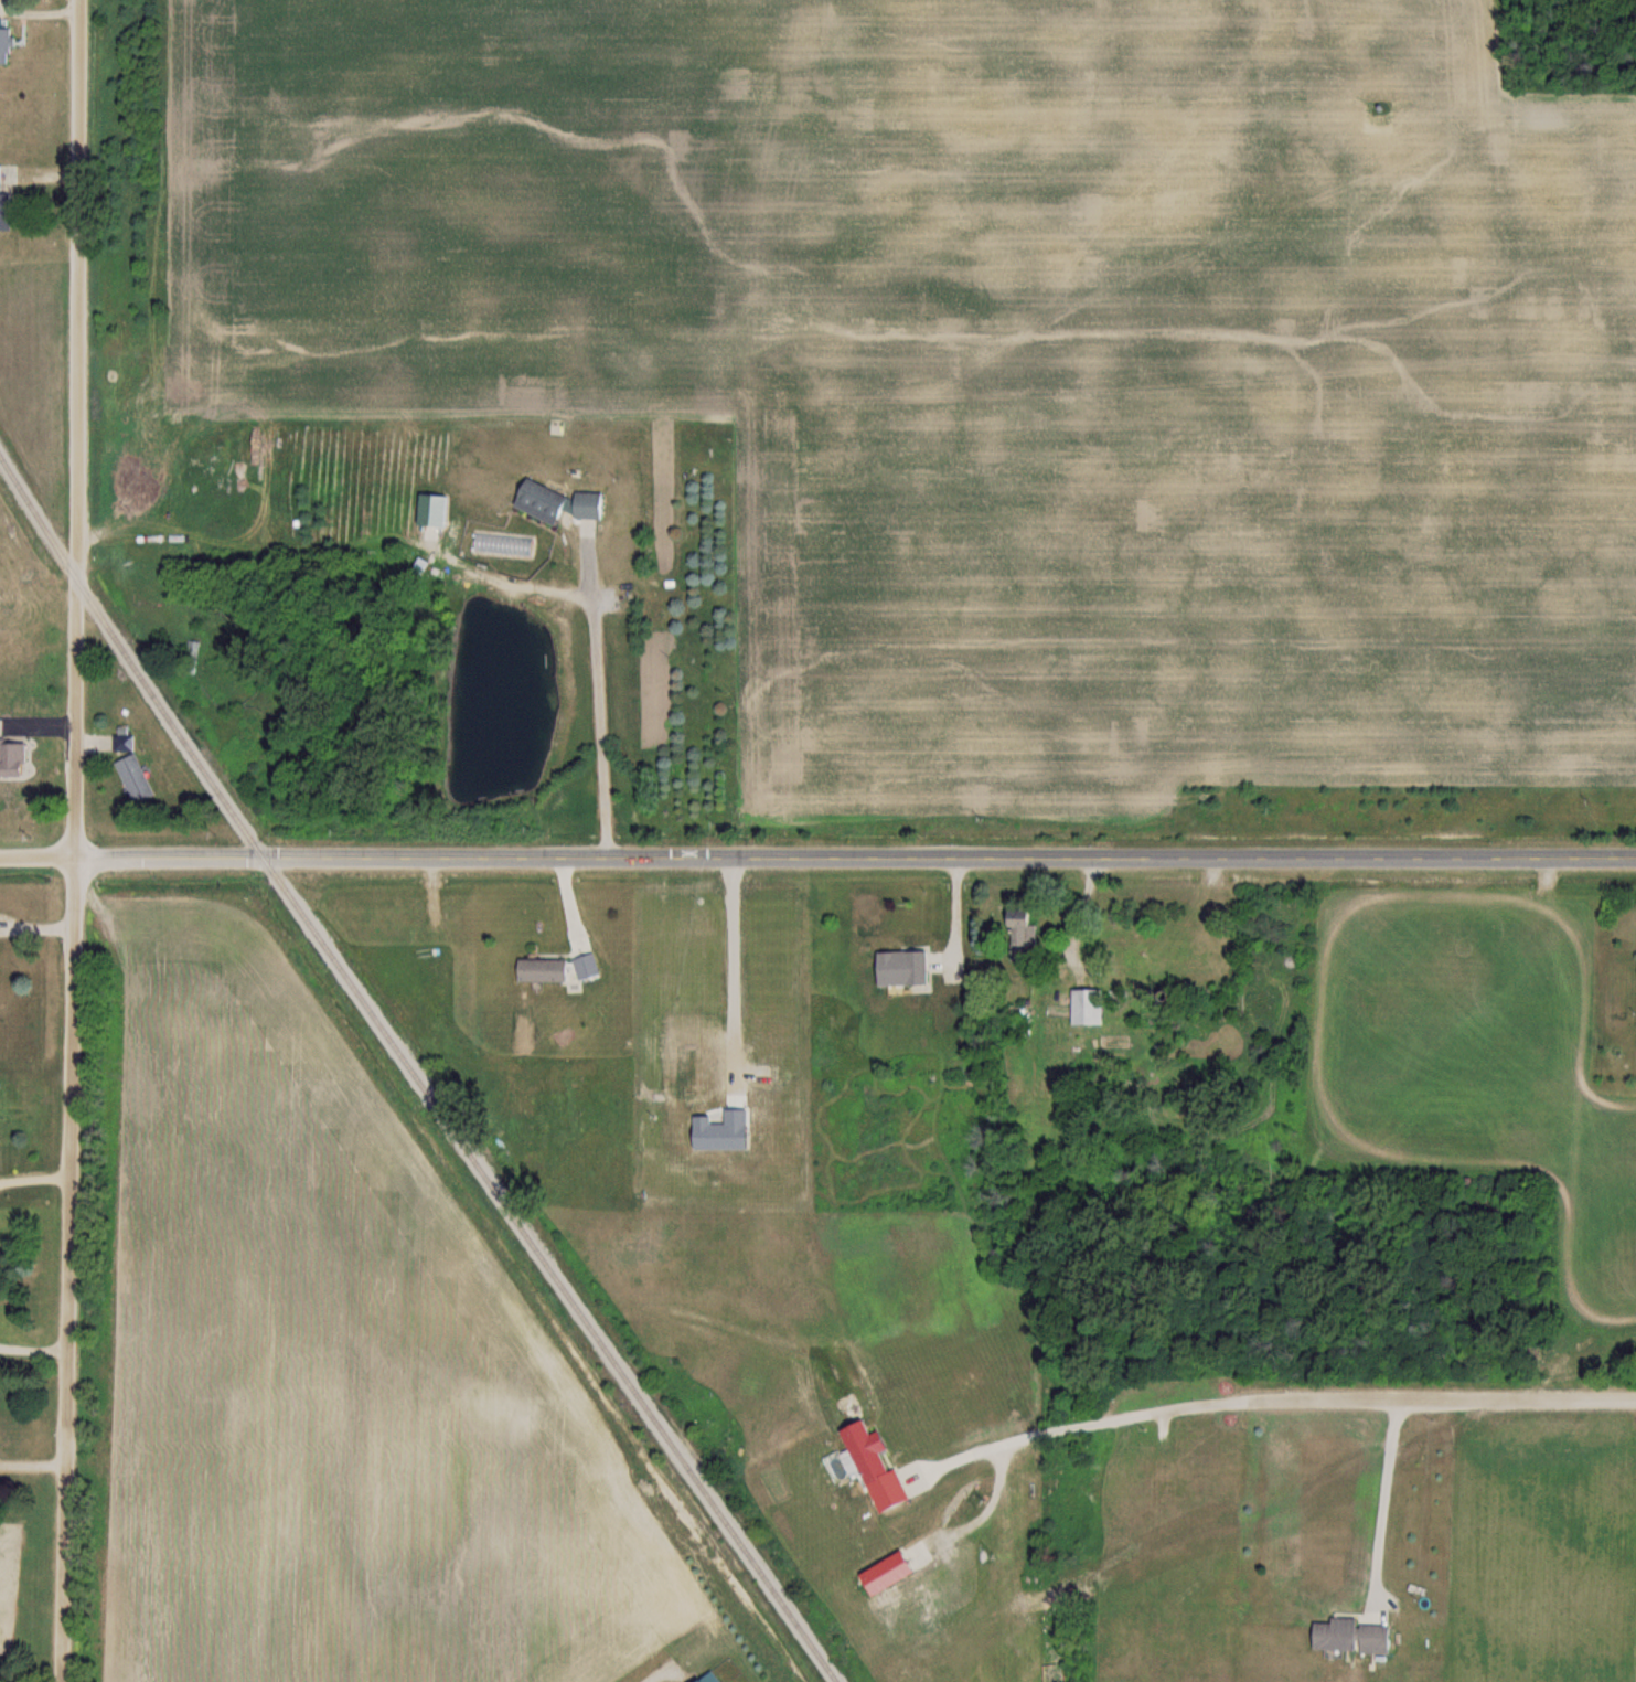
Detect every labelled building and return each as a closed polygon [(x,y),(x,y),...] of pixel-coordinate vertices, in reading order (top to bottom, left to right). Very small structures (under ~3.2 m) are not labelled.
[(14,64),(14,28),(9,28),(9,19),(0,19),(0,64),(14,64)] [(0,167),(0,230),(13,230),(14,167),(0,167)] [(533,478),(520,506),(566,526),(578,497),(533,478)] [(579,519),(612,519),(612,495),(580,494),(579,519)] [(130,727),(117,727),(117,752),(138,752),(138,735),(130,735),(130,727)] [(0,744),(0,765),(3,765),(3,777),(25,777),(25,744),(0,744)] [(159,796),(141,753),(119,762),(137,805),(159,796)] [(1033,910),(999,909),(999,927),(1010,927),(1009,951),(1032,951),(1033,910)] [(922,985),(922,952),(871,952),(871,985),(922,985)] [(576,983),(576,961),(521,961),(521,983),(576,983)] [(1069,1024),(1101,1024),(1101,988),(1069,988),(1069,1024)] [(1387,1622),(1326,1621),(1326,1622),(1308,1622),(1307,1650),(1386,1652),(1387,1622)]
